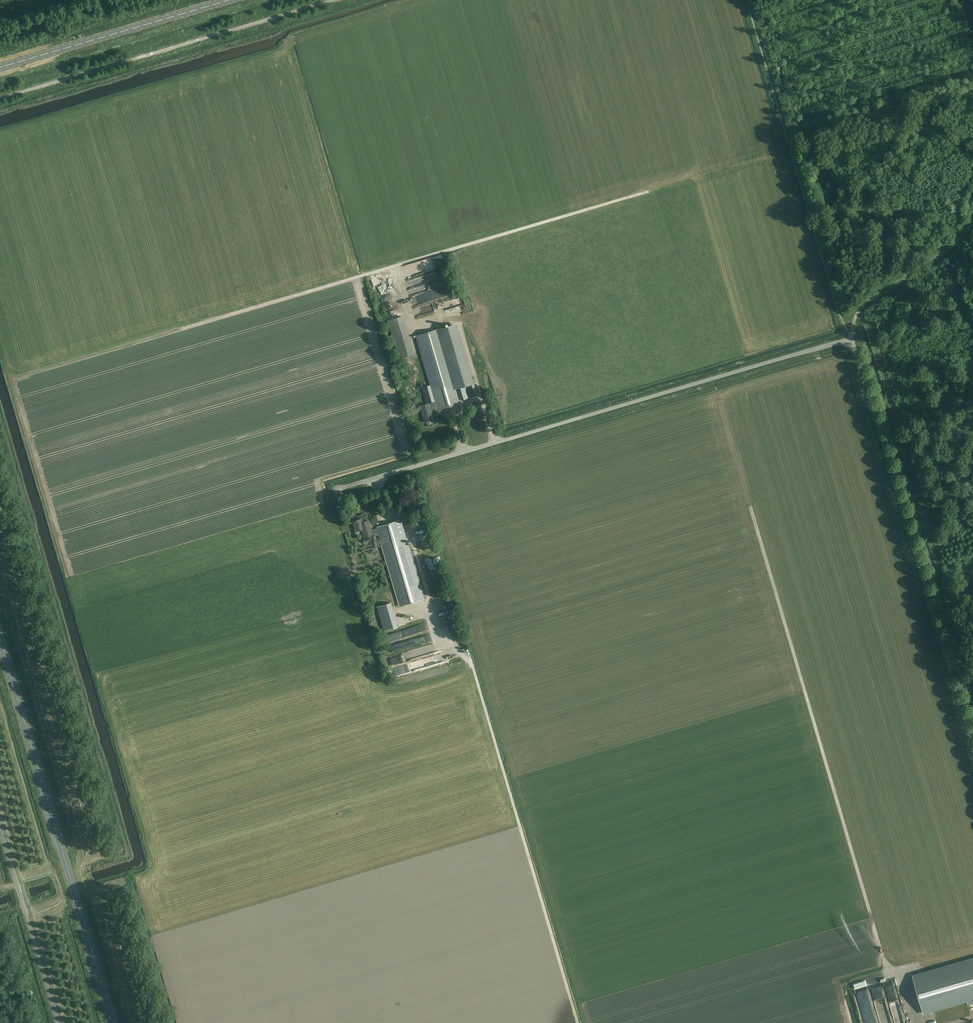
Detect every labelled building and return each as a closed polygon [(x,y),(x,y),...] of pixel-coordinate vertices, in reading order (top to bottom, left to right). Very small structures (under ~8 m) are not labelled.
[(412,305),(446,297),(444,289),(442,290),(441,289),(410,296),(412,305)] [(440,300),(442,308),(453,305),(452,298),(440,300)] [(396,318),(387,320),(388,323),(395,347),(397,352),(411,348),(401,316),(396,318)] [(440,329),(415,336),(429,383),(430,385),(421,387),(426,403),(434,401),(434,402),(436,408),(437,409),(461,402),(461,400),(457,388),(466,386),(474,384),(456,324),(448,326),(440,329)] [(466,386),(468,393),(476,391),(474,384),(466,386)] [(436,408),(434,402),(420,406),(425,422),(434,419),(431,409),(436,408)] [(365,539),(379,535),(377,529),(371,530),(369,520),(363,522),(362,519),(353,521),(356,531),(362,529),(365,539)] [(401,520),(377,527),(377,529),(379,535),(400,605),(424,598),(401,520)] [(398,626),(391,603),(377,607),(384,630),(398,626)] [(409,640),(388,645),(390,653),(408,648),(407,645),(410,644),(409,640)] [(913,975),(924,1013),(967,1001),(967,1002),(968,1005),(972,1003),(972,958),(913,975)]
